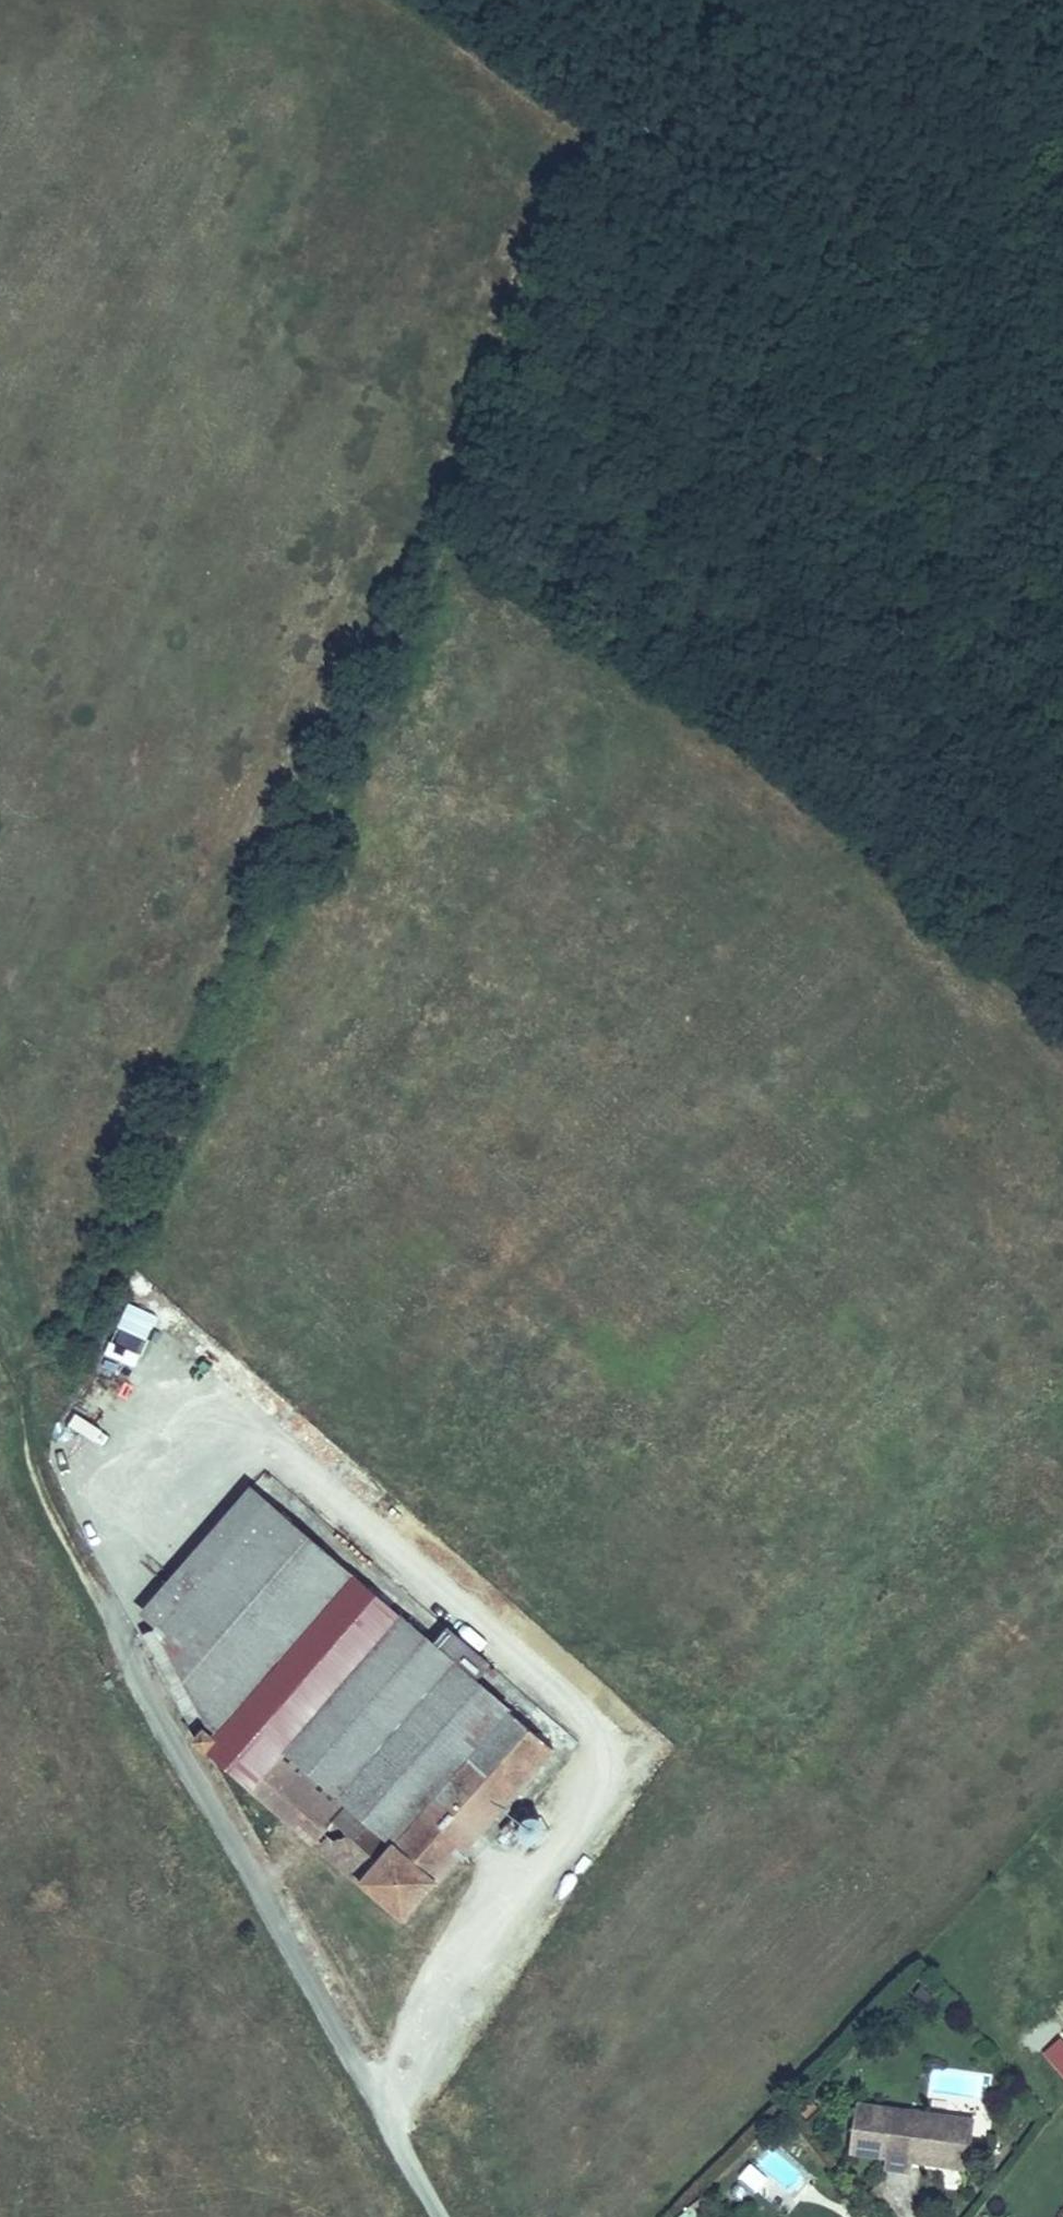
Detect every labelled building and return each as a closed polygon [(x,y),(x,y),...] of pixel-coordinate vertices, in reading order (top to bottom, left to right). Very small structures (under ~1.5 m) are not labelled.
[(114,1328),(145,1342),(156,1316),(125,1302),(114,1328)] [(434,1646),(269,1502),(160,1628),(145,1636),(193,1729),(207,1721),(209,1726),(220,1736),(216,1740),(206,1732),(196,1742),(207,1752),(404,1922),(554,1750),(475,1682),(463,1671),(434,1646)] [(490,1665),(448,1628),(434,1646),(463,1671),(475,1682),(490,1665)] [(509,1839),(531,1814),(521,1806),(500,1831),(509,1839)] [(535,1847),(550,1829),(532,1814),(517,1832),(535,1847)] [(1062,2080),(1062,2042),(1059,2038),(1040,2055),(1062,2080)] [(972,2139),(948,2136),(951,2117),(856,2105),(850,2153),(886,2157),(885,2168),(912,2172),(913,2158),(914,2154),(923,2155),(922,2159),(942,2162),(941,2165),(968,2169),(972,2139)] [(972,2139),(975,2121),(951,2117),(948,2136),(972,2139)] [(859,2202),(850,2195),(845,2201),(853,2208),(859,2202)]
